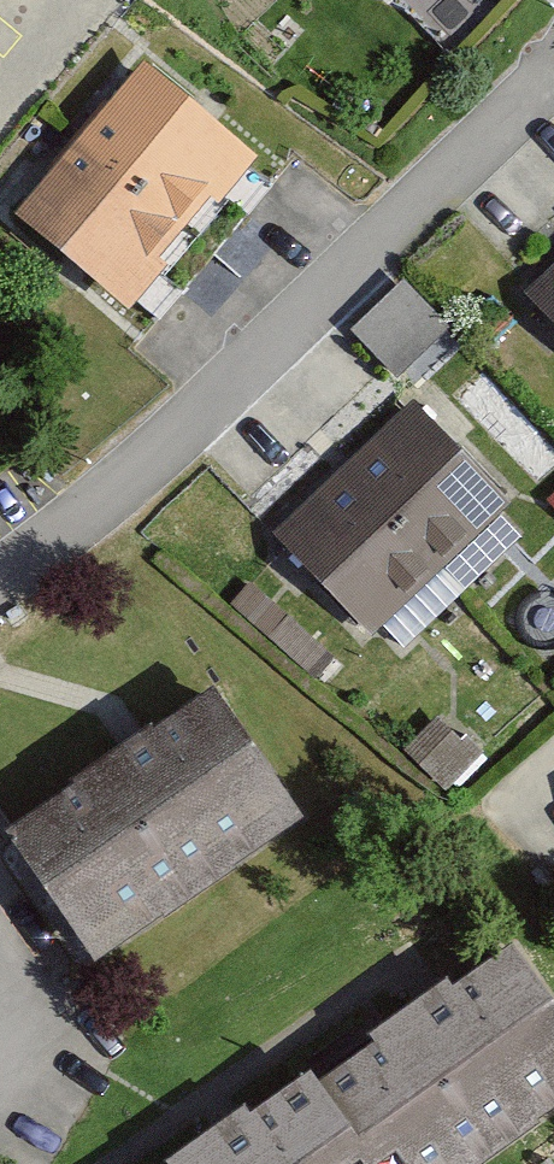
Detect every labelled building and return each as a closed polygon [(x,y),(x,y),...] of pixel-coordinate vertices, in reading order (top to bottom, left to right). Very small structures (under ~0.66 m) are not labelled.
[(259,134),(144,39),(19,195),(132,298),(259,134)] [(524,292),(553,324),(553,264),(524,292)] [(355,321),(400,365),(449,316),(404,272),(355,321)] [(514,503),(414,400),(275,533),(374,636),(514,503)] [(212,665),(5,799),(102,934),(310,801),(212,665)] [(440,713),(405,750),(445,789),(481,752),(440,713)] [(150,1163),(442,1163),(553,1092),(553,975),(512,921),(150,1163)]
